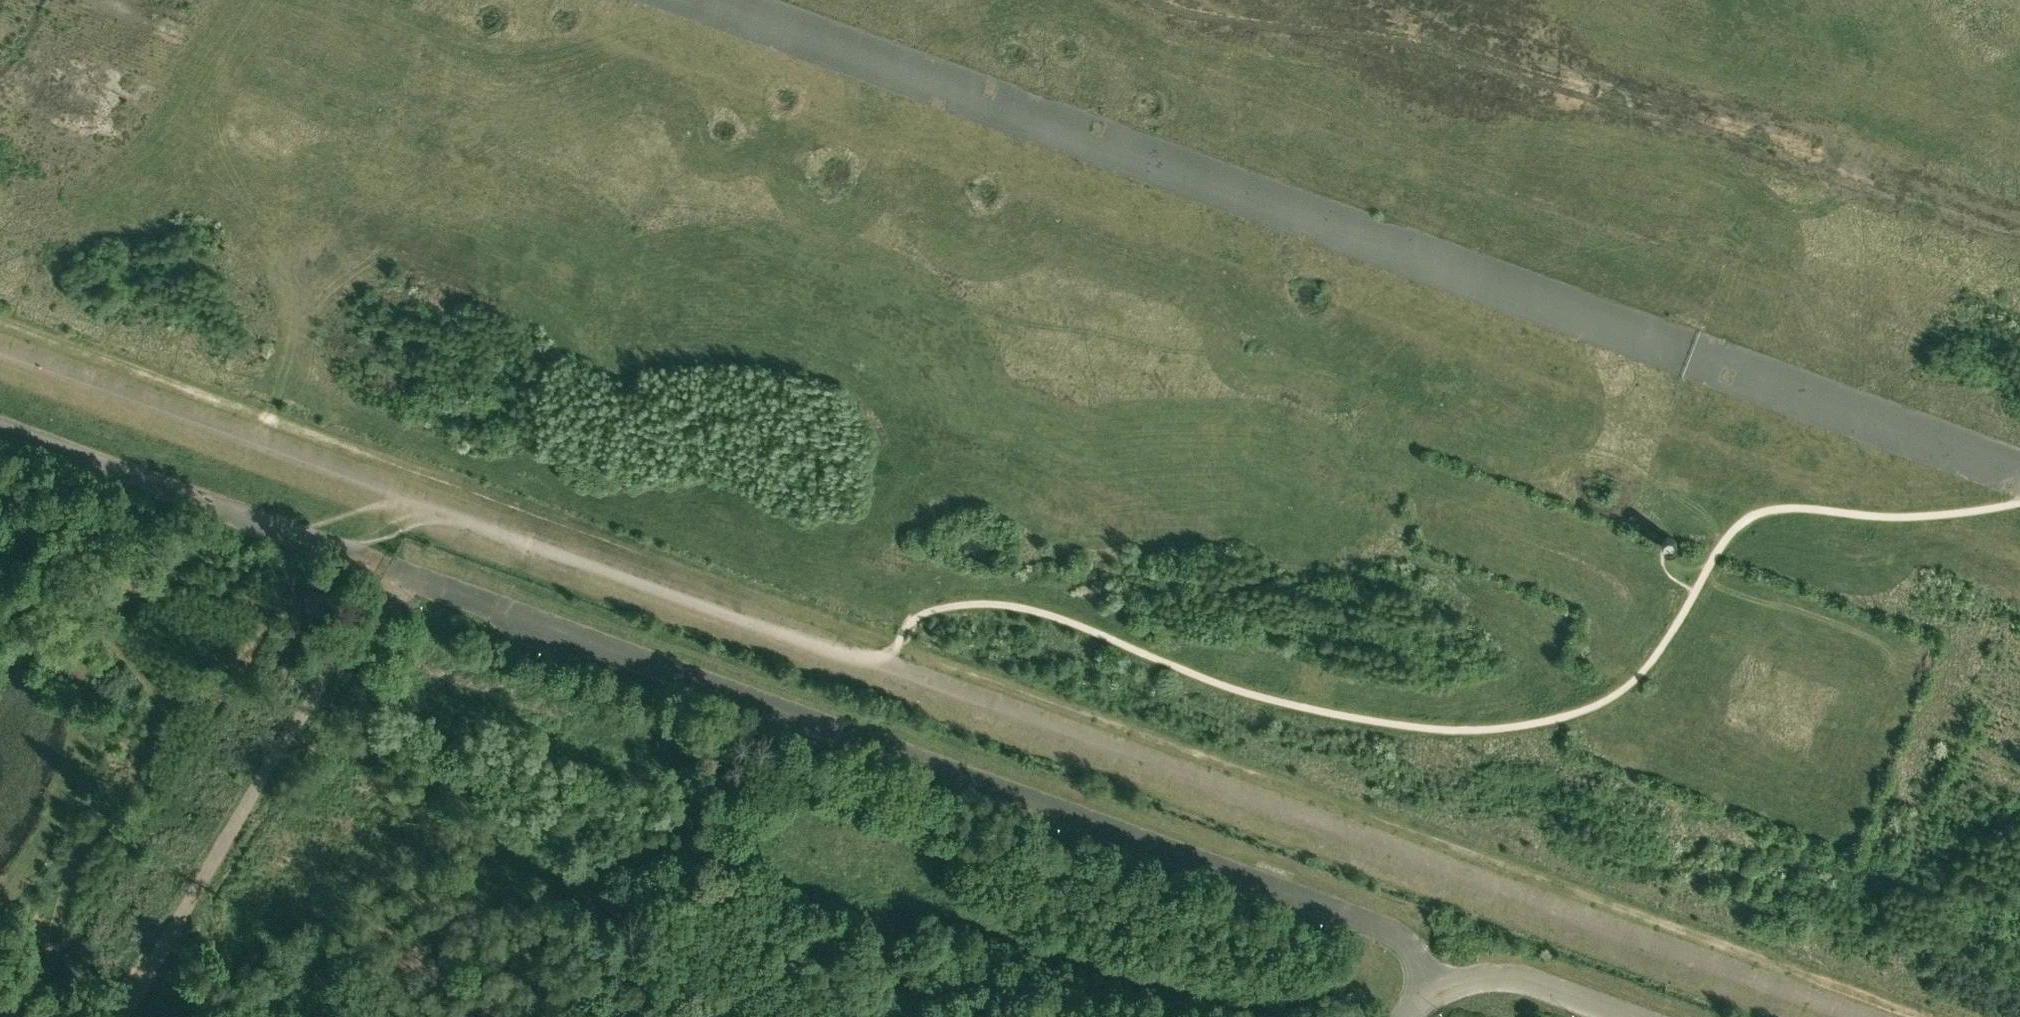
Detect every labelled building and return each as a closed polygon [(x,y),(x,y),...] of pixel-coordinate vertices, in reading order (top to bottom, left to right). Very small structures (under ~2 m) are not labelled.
[(305,585),(298,606),(328,617),(335,596),(305,585)]
